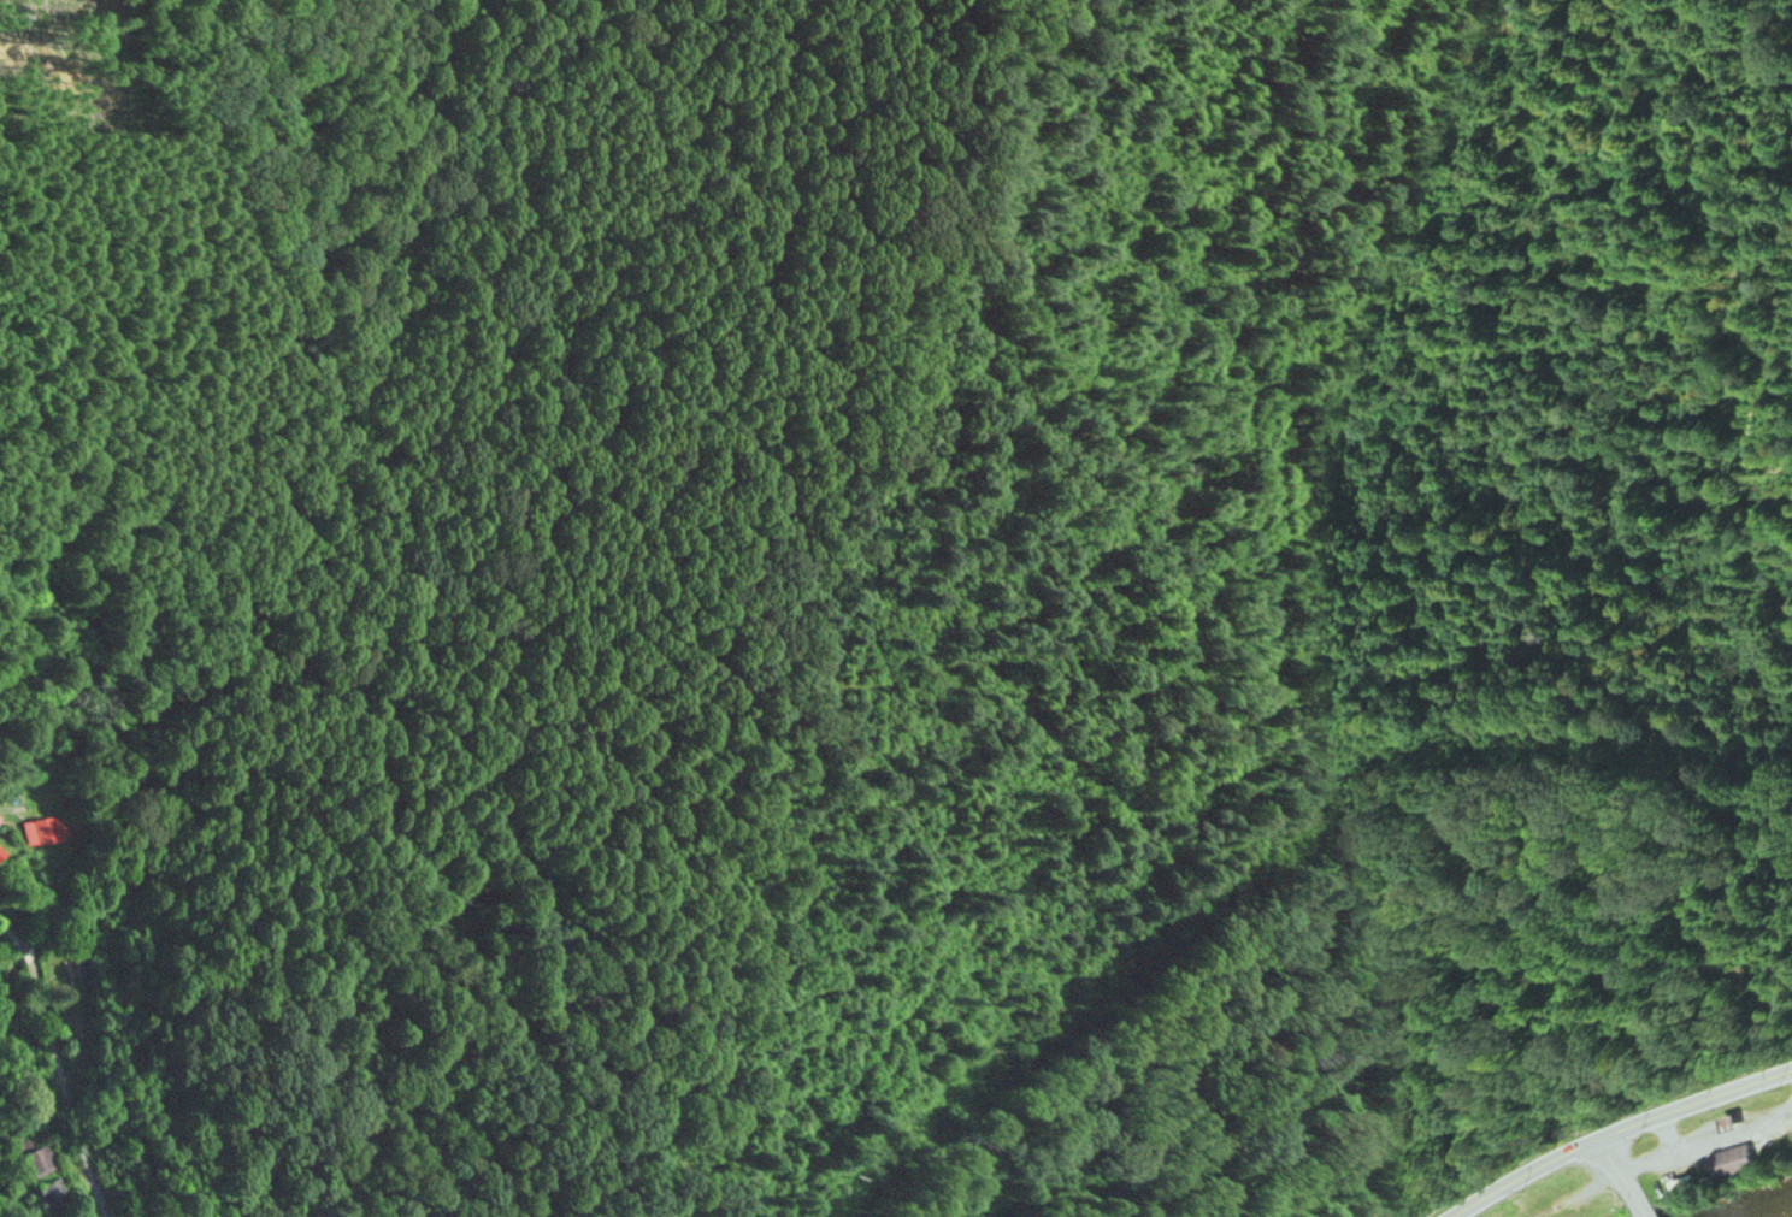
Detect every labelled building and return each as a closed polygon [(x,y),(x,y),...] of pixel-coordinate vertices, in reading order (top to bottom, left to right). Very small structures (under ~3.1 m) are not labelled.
[(67,836),(63,812),(18,820),(22,844),(67,836)] [(57,1168),(49,1140),(37,1143),(35,1136),(26,1138),(23,1129),(11,1133),(24,1177),(57,1168)] [(1709,1153),(1717,1180),(1756,1168),(1747,1141),(1709,1153)] [(1667,1182),(1677,1201),(1695,1191),(1685,1172),(1667,1182)] [(32,1184),(38,1207),(69,1198),(62,1175),(32,1184)]
